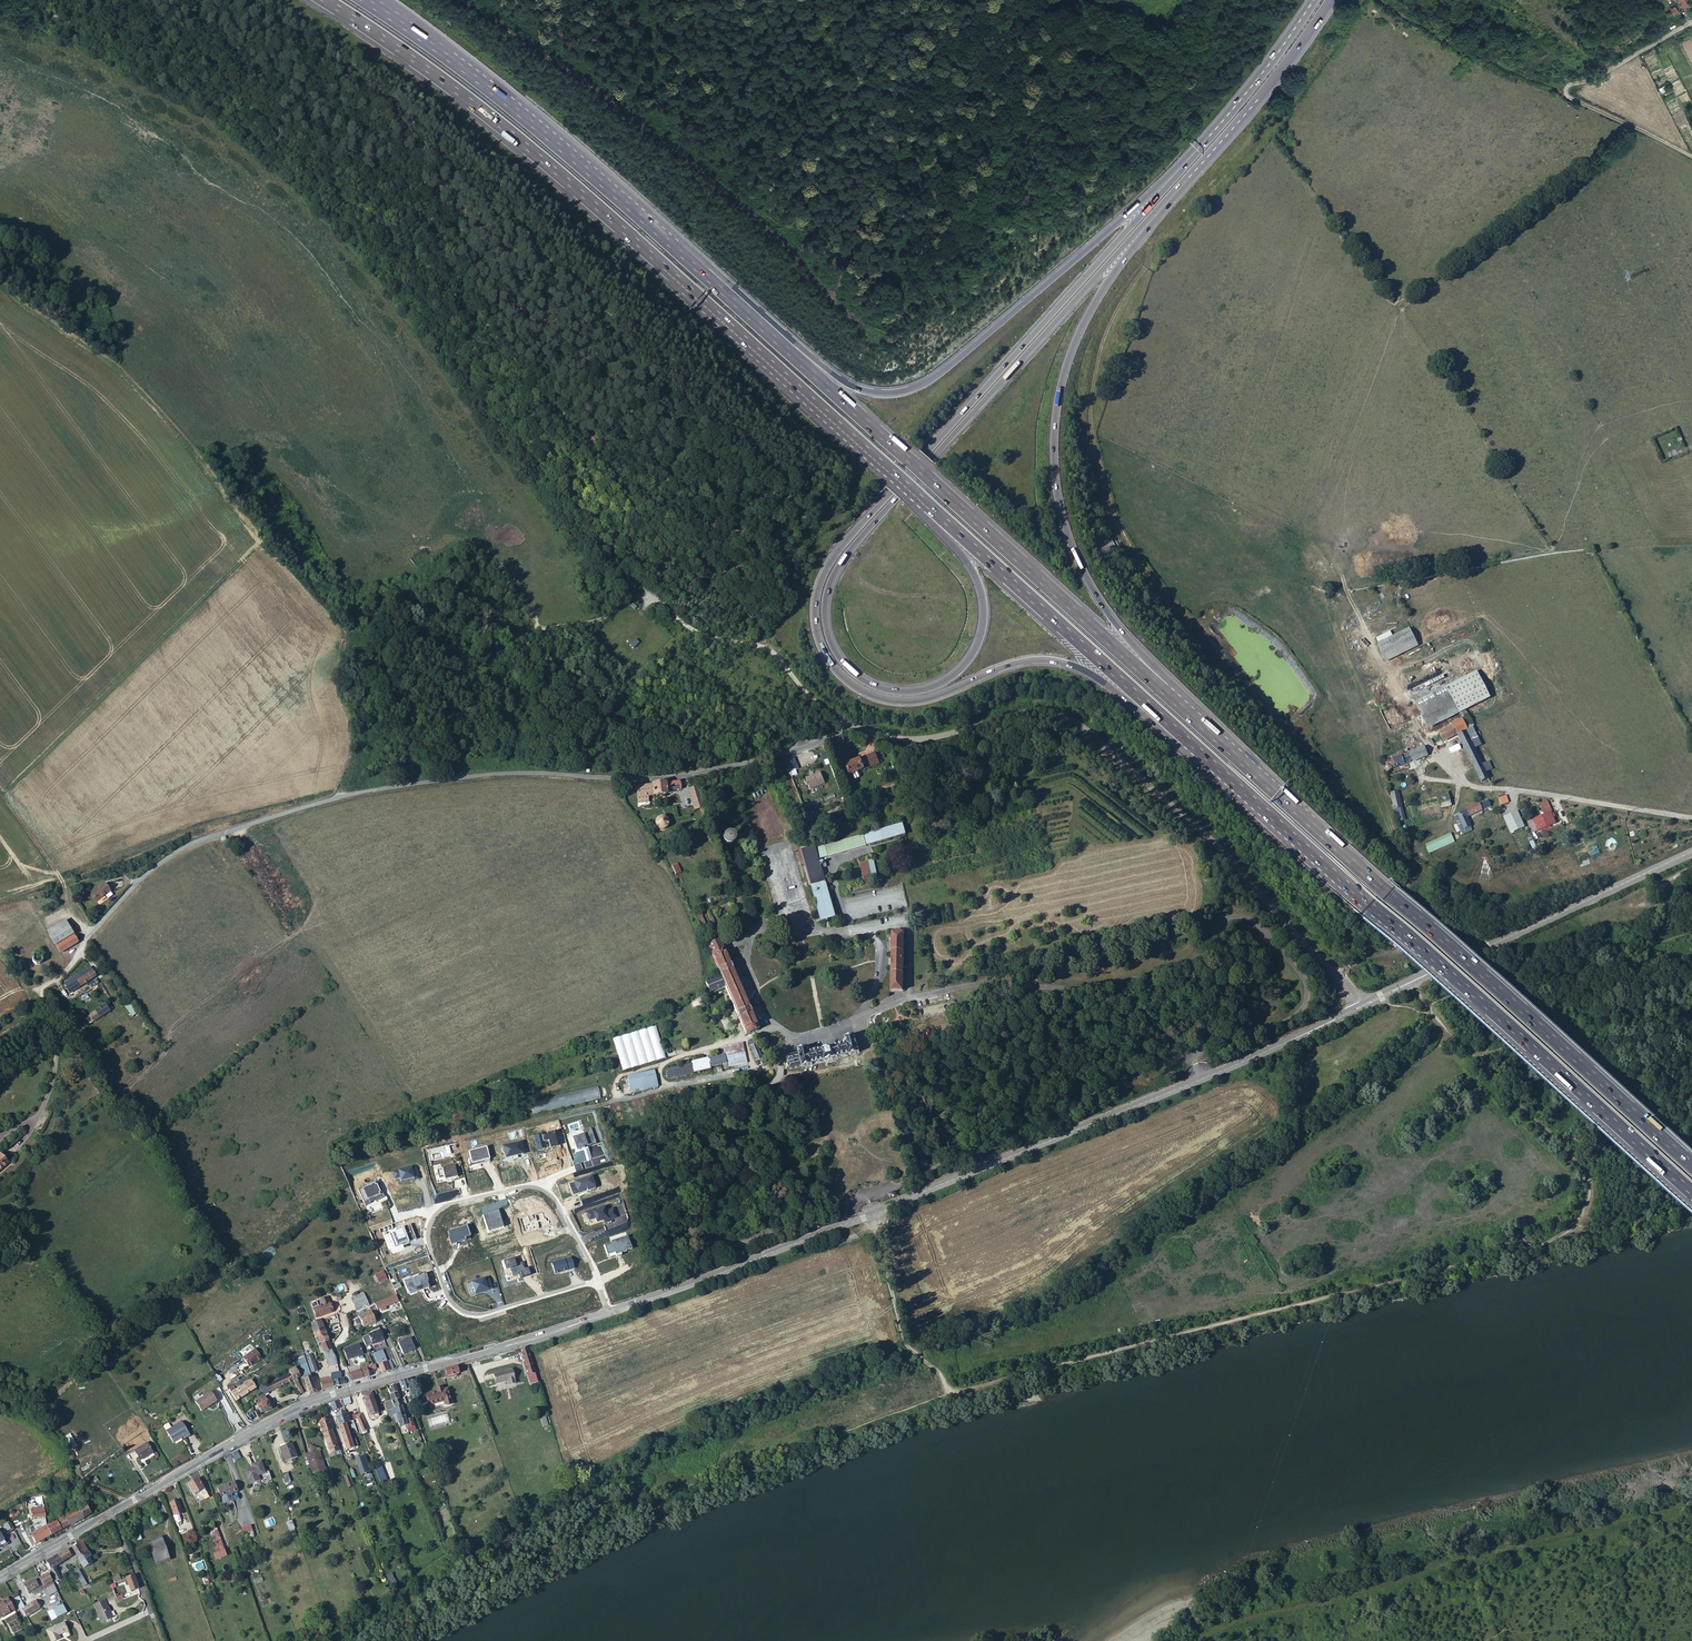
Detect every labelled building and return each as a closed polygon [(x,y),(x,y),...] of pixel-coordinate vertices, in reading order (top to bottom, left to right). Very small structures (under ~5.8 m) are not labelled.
[(941,9),(957,14),(961,0),(944,0),(941,9)] [(1649,28),(1654,24),(1637,0),(1629,0),(1649,28)] [(1685,9),(1691,5),(1690,2),(1691,0),(1679,0),(1685,9)] [(1674,7),(1669,10),(1673,16),(1678,13),(1674,7)] [(1605,8),(1601,12),(1625,45),(1629,42),(1605,8)] [(1407,628),(1377,644),(1386,662),(1416,646),(1407,628)] [(1365,669),(1367,675),(1374,674),(1372,667),(1365,669)] [(1441,688),(1414,701),(1427,728),(1454,715),(1480,702),(1467,675),(1441,688)] [(1459,720),(1457,721),(1450,724),(1451,726),(1438,732),(1442,739),(1443,741),(1465,731),(1468,729),(1462,718),(1459,720)] [(1466,732),(1470,742),(1477,739),(1472,729),(1466,732)] [(1470,742),(1466,732),(1459,736),(1481,782),(1488,778),(1485,772),(1481,764),(1470,742)] [(843,738),(842,736),(836,739),(838,746),(845,743),(843,738)] [(1389,756),(1384,758),(1386,762),(1388,769),(1389,769),(1427,755),(1423,747),(1408,753),(1404,754),(1402,750),(1397,752),(1398,757),(1390,760),(1389,756)] [(846,764),(850,775),(881,762),(877,751),(846,764)] [(784,761),(789,772),(797,769),(792,757),(784,760),(784,761)] [(1488,761),(1481,764),(1485,772),(1491,769),(1488,761)] [(805,780),(810,791),(825,785),(820,774),(805,780)] [(640,787),(636,787),(637,803),(647,802),(646,796),(657,795),(661,794),(666,794),(666,791),(680,789),(679,782),(677,782),(659,784),(650,785),(640,787)] [(698,786),(698,785),(688,788),(695,809),(700,807),(703,818),(707,817),(707,815),(701,797),(698,786)] [(1392,802),(1394,809),(1401,807),(1397,792),(1390,793),(1392,802)] [(852,801),(854,804),(865,800),(862,793),(847,798),(849,802),(852,801)] [(1447,794),(1437,796),(1439,806),(1449,803),(1447,794)] [(1498,798),(1501,805),(1508,802),(1506,795),(1498,798)] [(1466,817),(1469,815),(1490,805),(1487,800),(1467,810),(1457,814),(1459,818),(1460,820),(1461,823),(1464,829),(1470,826),(1466,817)] [(1554,821),(1550,812),(1551,811),(1547,801),(1537,806),(1541,816),(1533,819),(1527,822),(1531,832),(1537,830),(1550,825),(1549,823),(1554,821)] [(1504,815),(1511,832),(1525,826),(1518,809),(1504,815)] [(908,817),(910,823),(932,818),(931,812),(908,817)] [(932,820),(933,826),(961,819),(959,813),(932,820)] [(658,816),(657,817),(656,818),(655,819),(655,820),(654,821),(654,822),(654,823),(654,824),(655,826),(655,827),(657,828),(657,829),(658,829),(659,829),(659,830),(660,830),(661,830),(663,830),(664,829),(665,829),(666,828),(667,827),(668,826),(668,825),(668,824),(669,823),(668,822),(668,821),(668,820),(667,818),(666,817),(665,816),(664,816),(663,816),(662,816),(661,815),(660,816),(659,816),(658,816)] [(810,887),(820,921),(835,917),(821,868),(823,868),(822,864),(820,865),(819,858),(905,834),(901,824),(865,834),(867,841),(865,842),(863,835),(816,848),(815,844),(801,848),(812,886),(810,887)] [(1425,844),(1429,853),(1455,842),(1451,833),(1425,844)] [(727,834),(726,835),(725,835),(724,836),(724,837),(723,837),(723,838),(723,839),(723,840),(723,841),(723,842),(724,842),(724,843),(725,844),(726,844),(727,845),(728,845),(729,845),(730,844),(731,844),(732,843),(733,842),(733,841),(733,840),(733,839),(733,838),(733,837),(732,836),(731,836),(731,835),(730,835),(729,834),(728,834),(727,834)] [(850,888),(851,894),(880,888),(873,860),(860,862),(865,885),(850,888)] [(671,866),(675,874),(681,871),(677,864),(671,866)] [(86,894),(92,903),(105,893),(98,885),(86,894)] [(1690,894),(1686,888),(1668,902),(1669,903),(1665,905),(1668,910),(1672,907),(1674,911),(1679,908),(1676,904),(1690,894)] [(699,910),(692,913),(702,935),(705,934),(704,931),(708,930),(701,915),(702,914),(699,910)] [(46,931),(55,946),(72,935),(63,921),(46,931)] [(1457,925),(1460,929),(1468,925),(1466,921),(1457,925)] [(72,935),(77,942),(83,938),(78,931),(72,935)] [(904,932),(892,932),(892,965),(891,990),(902,990),(903,968),(904,932)] [(60,953),(77,942),(72,935),(55,946),(60,953)] [(705,982),(709,991),(709,992),(724,985),(745,1034),(758,1029),(744,998),(746,998),(747,997),(748,996),(749,996),(750,995),(751,994),(751,992),(752,991),(752,989),(752,988),(752,987),(752,986),(752,985),(752,984),(751,983),(751,982),(750,981),(749,980),(749,979),(748,978),(747,978),(746,977),(745,976),(744,976),(743,975),(742,975),(742,974),(741,974),(740,972),(738,970),(738,968),(737,967),(732,970),(719,939),(706,945),(720,976),(705,982)] [(33,953),(32,954),(31,954),(30,955),(29,956),(29,958),(29,960),(29,961),(29,962),(30,963),(31,964),(32,965),(33,965),(34,966),(35,966),(36,966),(37,965),(38,965),(39,965),(40,964),(40,963),(42,960),(42,959),(42,958),(41,958),(41,956),(40,955),(40,954),(38,953),(37,953),(36,953),(34,953),(33,953)] [(63,984),(65,987),(76,980),(79,985),(95,976),(90,967),(63,984)] [(76,980),(65,987),(69,992),(79,985),(76,980)] [(85,1018),(89,1024),(110,1008),(107,1002),(85,1018)] [(123,1006),(131,1018),(138,1013),(129,1002),(123,1006)] [(684,1015),(686,1020),(703,1013),(701,1008),(684,1015)] [(613,1037),(622,1070),(665,1059),(656,1026),(613,1037)] [(786,1056),(789,1069),(802,1066),(803,1067),(812,1064),(849,1054),(849,1055),(859,1052),(857,1043),(860,1042),(859,1039),(856,1040),(854,1034),(844,1037),(846,1041),(831,1044),(818,1048),(808,1050),(807,1046),(797,1049),(799,1053),(786,1056)] [(748,1042),(757,1062),(763,1059),(754,1039),(748,1042)] [(726,1053),(728,1059),(745,1055),(743,1049),(726,1053)] [(708,1057),(710,1067),(726,1062),(724,1053),(708,1057)] [(668,1078),(692,1073),(691,1067),(707,1063),(706,1057),(690,1061),(690,1064),(667,1069),(668,1078)] [(691,1067),(692,1073),(708,1069),(707,1063),(691,1067)] [(625,1081),(629,1096),(656,1089),(652,1074),(625,1081)] [(597,1087),(531,1101),(533,1113),(599,1099),(597,1087)] [(567,1132),(569,1142),(584,1138),(581,1128),(567,1132)] [(11,1157),(4,1147),(0,1150),(0,1165),(11,1157)] [(835,1215),(837,1220),(848,1216),(846,1210),(835,1215)] [(375,1274),(379,1283),(387,1279),(383,1270),(375,1274)] [(356,1311),(368,1306),(362,1293),(351,1298),(356,1311)] [(377,1309),(381,1307),(382,1310),(386,1308),(385,1305),(397,1300),(395,1294),(374,1303),(377,1309)] [(311,1306),(315,1319),(331,1313),(326,1300),(311,1306)] [(358,1316),(363,1327),(376,1321),(370,1310),(358,1316)] [(319,1321),(311,1324),(320,1353),(323,1352),(324,1358),(327,1357),(327,1360),(326,1360),(326,1363),(327,1363),(327,1365),(337,1364),(335,1356),(332,1349),(328,1340),(326,1334),(323,1328),(321,1323),(319,1321)] [(379,1329),(368,1333),(372,1344),(384,1339),(382,1336),(379,1329)] [(343,1349),(346,1359),(362,1353),(358,1343),(343,1349)] [(534,1373),(526,1346),(521,1348),(520,1348),(524,1361),(522,1362),(526,1375),(529,1384),(537,1382),(536,1379),(534,1373)] [(243,1357),(249,1366),(258,1359),(259,1361),(262,1358),(255,1348),(248,1352),(243,1357)] [(386,1371),(393,1368),(390,1359),(386,1360),(383,1349),(374,1352),(377,1363),(381,1362),(384,1371),(386,1371)] [(306,1355),(311,1372),(317,1370),(311,1353),(306,1355)] [(310,1373),(304,1355),(298,1357),(300,1362),(304,1378),(307,1377),(306,1374),(310,1373)] [(349,1379),(351,1381),(361,1378),(368,1376),(366,1370),(375,1367),(374,1364),(373,1364),(347,1373),(349,1379)] [(439,1371),(438,1371),(441,1378),(447,1376),(455,1374),(457,1373),(455,1366),(454,1366),(447,1368),(439,1371)] [(293,1379),(300,1394),(303,1393),(296,1378),(299,1376),(294,1367),(288,1369),(290,1372),(293,1379)] [(320,1380),(322,1389),(325,1388),(333,1386),(345,1382),(343,1377),(341,1378),(339,1368),(338,1368),(328,1372),(330,1375),(324,1377),(319,1379),(320,1380)] [(493,1373),(495,1383),(508,1380),(509,1384),(514,1383),(511,1369),(493,1373)] [(267,1391),(293,1379),(290,1372),(264,1385),(267,1391)] [(304,1378),(309,1394),(316,1391),(310,1373),(306,1374),(307,1377),(304,1378)] [(426,1374),(423,1375),(425,1383),(432,1381),(430,1373),(426,1374)] [(230,1392),(236,1400),(256,1387),(250,1379),(230,1392)] [(399,1382),(402,1391),(406,1390),(409,1389),(406,1380),(399,1382)] [(391,1389),(388,1390),(389,1394),(396,1391),(394,1385),(390,1386),(391,1389)] [(426,1394),(429,1404),(444,1400),(445,1404),(451,1402),(447,1388),(443,1389),(442,1386),(435,1388),(436,1391),(426,1394)] [(370,1390),(362,1392),(370,1415),(377,1412),(372,1397),(370,1390)] [(396,1391),(389,1394),(391,1400),(393,1404),(400,1402),(396,1391)] [(211,1392),(195,1403),(201,1412),(217,1401),(211,1392)] [(260,1413),(270,1408),(266,1400),(264,1395),(255,1399),(257,1404),(256,1404),(260,1413)] [(350,1402),(348,1396),(343,1398),(341,1398),(343,1405),(350,1402)] [(335,1400),(331,1402),(333,1409),(341,1407),(338,1399),(335,1400)] [(393,1404),(391,1400),(384,1402),(387,1410),(390,1409),(394,1408),(393,1404)] [(399,1412),(403,1411),(401,1405),(394,1408),(396,1413),(399,1412)] [(349,1420),(347,1416),(346,1414),(345,1410),(338,1413),(337,1415),(338,1417),(336,1417),(338,1423),(338,1424),(349,1420)] [(393,1416),(394,1421),(398,1420),(400,1426),(405,1424),(407,1428),(408,1427),(405,1419),(403,1411),(399,1412),(396,1413),(394,1414),(392,1415),(393,1416)] [(367,1429),(360,1413),(355,1415),(355,1413),(347,1416),(349,1420),(353,1419),(356,1418),(362,1431),(367,1429)] [(339,1449),(328,1417),(321,1420),(332,1452),(339,1449)] [(416,1429),(411,1417),(405,1419),(408,1427),(407,1428),(408,1431),(416,1429)] [(354,1423),(353,1419),(349,1420),(338,1424),(342,1436),(343,1437),(350,1434),(350,1432),(352,1432),(351,1426),(348,1427),(347,1424),(353,1422),(353,1423),(354,1423)] [(165,1431),(172,1443),(181,1438),(180,1437),(182,1436),(182,1437),(183,1439),(188,1436),(180,1422),(165,1431)] [(355,1446),(357,1445),(355,1437),(352,1438),(350,1434),(343,1437),(346,1449),(355,1446)] [(280,1446),(285,1460),(296,1456),(291,1442),(280,1446)] [(312,1449),(305,1451),(311,1468),(327,1462),(320,1443),(317,1444),(314,1442),(310,1444),(312,1449)] [(134,1451),(139,1461),(152,1454),(147,1443),(134,1451)] [(363,1468),(366,1467),(367,1466),(362,1453),(361,1453),(356,1455),(358,1462),(359,1466),(362,1465),(363,1468)] [(244,1467),(247,1476),(265,1470),(260,1458),(251,1461),(252,1464),(244,1467)] [(288,1472),(281,1475),(284,1483),(290,1480),(288,1472)] [(97,1474),(92,1478),(93,1480),(95,1479),(97,1483),(101,1480),(97,1474)] [(198,1478),(187,1484),(193,1494),(200,1490),(202,1495),(206,1492),(198,1478)] [(217,1485),(220,1495),(237,1489),(233,1479),(217,1485)] [(47,1525),(51,1534),(90,1513),(83,1499),(74,1504),(76,1507),(64,1513),(65,1515),(47,1525)] [(175,1517),(177,1525),(182,1523),(179,1516),(183,1514),(177,1500),(170,1503),(175,1517)] [(45,1516),(43,1505),(30,1507),(32,1518),(45,1516)] [(286,1522),(289,1531),(295,1529),(292,1520),(286,1522)] [(245,1533),(253,1530),(251,1524),(243,1528),(245,1533)] [(46,1537),(51,1534),(47,1525),(46,1525),(36,1530),(31,1533),(35,1542),(46,1537)] [(209,1529),(213,1542),(218,1540),(213,1527),(209,1529)] [(84,1554),(78,1557),(81,1562),(83,1567),(91,1563),(88,1557),(90,1556),(82,1541),(78,1544),(84,1554)] [(149,1546),(154,1560),(168,1555),(163,1542),(149,1546)] [(78,1544),(72,1547),(78,1557),(84,1554),(78,1544)] [(71,1556),(67,1548),(57,1554),(61,1562),(62,1561),(71,1556)] [(61,1562),(57,1554),(45,1561),(46,1563),(50,1569),(53,1567),(61,1562)] [(50,1569),(48,1570),(54,1580),(59,1577),(53,1567),(50,1569)] [(80,1572),(76,1574),(82,1586),(86,1583),(82,1577),(83,1577),(80,1572)] [(386,1574),(390,1586),(396,1584),(393,1572),(386,1574)] [(48,1573),(39,1578),(44,1588),(53,1583),(48,1573)] [(115,1582),(121,1580),(119,1574),(112,1576),(115,1582)] [(39,1578),(37,1575),(22,1582),(27,1592),(32,1590),(33,1591),(34,1594),(44,1588),(39,1578)] [(131,1591),(138,1588),(133,1575),(124,1579),(127,1585),(129,1584),(131,1591)] [(25,1615),(25,1616),(39,1608),(35,1601),(31,1604),(30,1602),(24,1606),(16,1592),(11,1594),(19,1609),(21,1608),(25,1615)] [(106,1597),(96,1602),(98,1607),(108,1603),(106,1597)] [(14,1609),(7,1598),(0,1601),(0,1603),(0,1617),(14,1609)] [(98,1607),(105,1623),(109,1621),(111,1620),(116,1618),(109,1602),(108,1603),(98,1607)] [(56,1618),(66,1613),(63,1605),(53,1610),(56,1618)] [(50,1640),(55,1640),(59,1639),(57,1636),(67,1631),(63,1623),(45,1631),(50,1640)]
